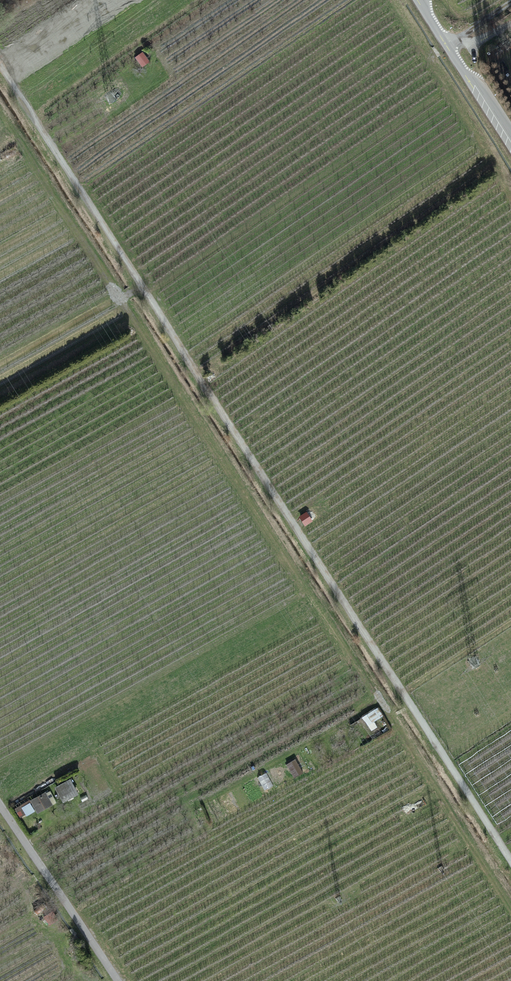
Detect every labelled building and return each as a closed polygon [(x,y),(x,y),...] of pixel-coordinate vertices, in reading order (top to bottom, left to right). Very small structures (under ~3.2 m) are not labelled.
[(149,61),(142,53),(136,58),(143,66),(149,61)] [(311,521),(306,513),(300,517),(305,525),(311,521)] [(389,728),(377,710),(364,719),(375,737),(389,728)] [(301,773),(295,761),(288,765),(294,777),(301,773)] [(70,781),(56,788),(63,802),(77,794),(70,781)] [(55,803),(49,792),(33,801),(39,812),(55,803)] [(33,810),(29,802),(16,809),(20,817),(33,810)] [(58,920),(53,912),(45,917),(50,925),(58,920)]
